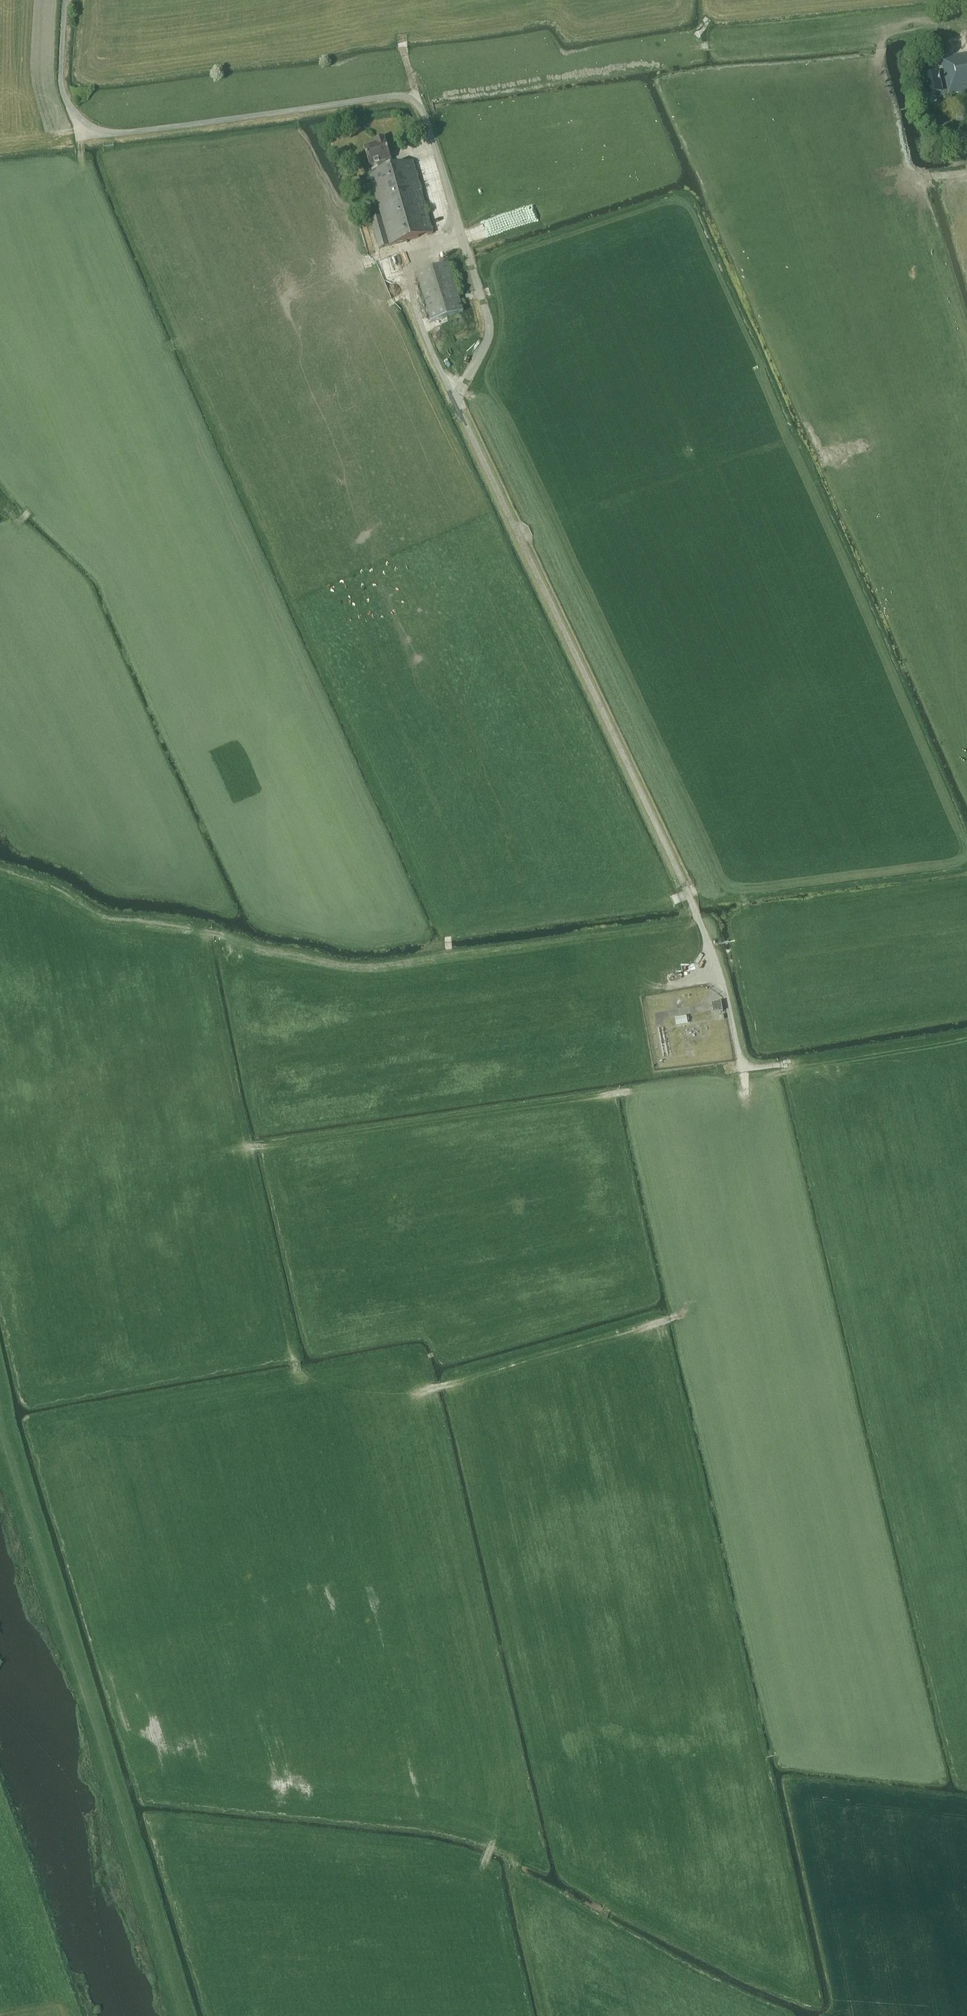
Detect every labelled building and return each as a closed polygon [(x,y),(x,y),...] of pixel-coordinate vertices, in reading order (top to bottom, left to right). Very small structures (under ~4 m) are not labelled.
[(941,59),(944,75),(938,76),(938,75),(924,78),(926,87),(924,87),(923,88),(922,89),(922,91),(922,92),(922,94),(923,95),(924,96),(925,96),(926,96),(928,96),(936,95),(936,98),(945,96),(945,95),(966,91),(966,53),(941,59)] [(379,249),(433,233),(413,161),(393,167),(391,159),(392,159),(386,140),(385,141),(384,137),(374,140),(375,144),(364,148),(370,166),(377,164),(379,171),(369,173),(381,216),(371,219),(379,249)] [(372,209),(370,200),(362,203),(364,211),(372,209)] [(449,263),(417,273),(431,321),(464,311),(449,263)] [(712,1003),(714,1012),(723,1011),(721,1001),(712,1003)] [(673,1017),(675,1025),(687,1023),(686,1015),(673,1017)]
